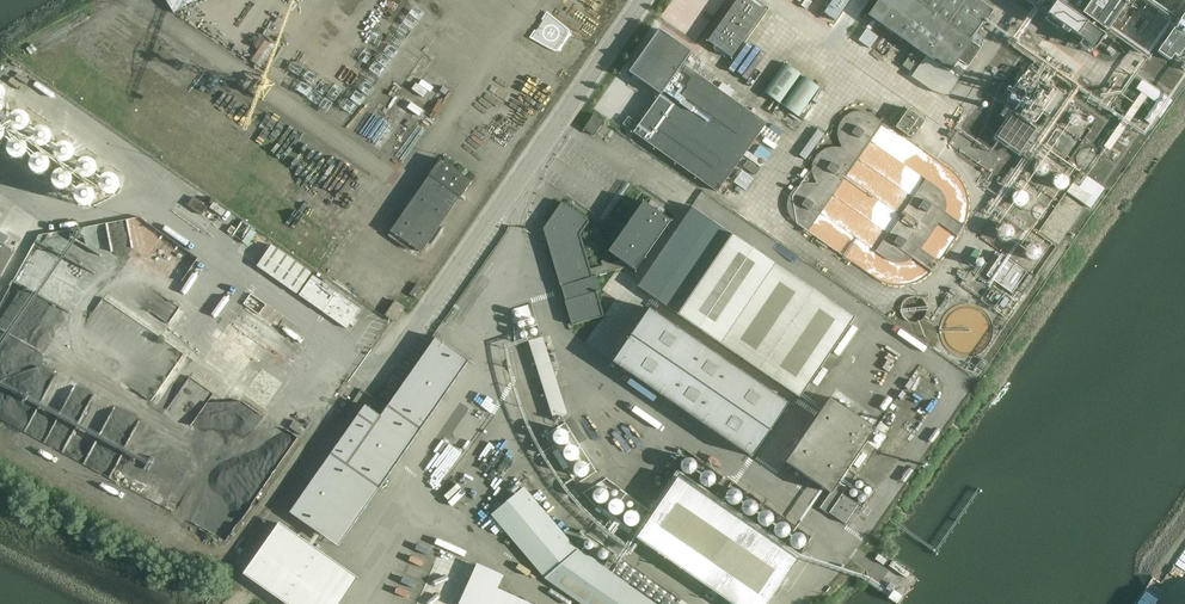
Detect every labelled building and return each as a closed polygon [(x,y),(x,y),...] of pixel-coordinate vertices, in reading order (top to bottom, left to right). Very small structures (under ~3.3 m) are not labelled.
[(173,13),(196,0),(166,0),(173,13)] [(706,42),(731,58),(764,11),(749,0),(737,0),(728,12),(719,24),(706,42)] [(823,13),(835,21),(850,0),(832,0),(823,13)] [(868,16),(915,49),(902,66),(912,73),(925,55),(926,56),(949,73),(958,60),(968,67),(981,48),(971,41),(993,10),(978,0),(878,0),(868,16)] [(1081,15),(1082,14),(1107,32),(1127,2),(1128,2),(1130,0),(1059,0),(1081,15)] [(1104,36),(1056,1),(1046,15),(1073,34),(1072,35),(1080,41),(1081,39),(1095,49),(1104,36)] [(1159,42),(1162,44),(1157,52),(1169,61),(1175,53),(1182,58),(1184,53),(1184,16),(1169,39),(1164,35),(1159,42)] [(864,44),(872,33),(866,29),(859,40),(864,44)] [(655,35),(606,104),(633,123),(636,126),(650,106),(687,55),(656,33),(655,35)] [(864,44),(870,48),(878,37),(872,33),(864,44)] [(682,64),(633,133),(717,193),(760,133),(765,126),(766,124),(682,64)] [(779,104),(800,75),(785,64),(764,93),(779,104)] [(1049,115),(1064,94),(1027,70),(1006,101),(1017,108),(1015,112),(1006,106),(1000,115),(1008,121),(996,139),(1019,154),(1036,129),(1031,125),(1041,110),(1049,115)] [(803,77),(782,106),(798,118),(819,89),(803,77)] [(1142,80),(1136,89),(1162,107),(1168,98),(1142,80)] [(1155,103),(1144,120),(1150,124),(1161,108),(1155,103)] [(925,121),(919,117),(908,109),(895,127),(912,139),(925,121)] [(583,129),(593,136),(604,121),(593,114),(583,129)] [(946,136),(951,139),(954,134),(949,130),(946,136)] [(429,176),(390,232),(421,253),(460,198),(472,181),(440,159),(428,176),(429,176)] [(1073,183),(1067,192),(1085,205),(1099,185),(1087,176),(1080,187),(1073,183)] [(207,207),(193,197),(187,206),(201,216),(207,207)] [(608,252),(620,260),(608,264),(607,259),(600,261),(602,266),(590,269),(580,235),(589,223),(588,222),(589,221),(562,202),(543,229),(571,325),(572,325),(572,326),(604,316),(597,292),(601,291),(596,276),(629,266),(635,271),(670,221),(643,202),(608,252)] [(692,207),(637,287),(719,343),(799,398),(854,318),(692,207)] [(14,251),(0,244),(0,276),(14,251)] [(256,266),(296,294),(311,273),(271,245),(256,266)] [(1001,255),(986,276),(1012,294),(1027,272),(1001,255)] [(353,319),(360,310),(312,276),(298,296),(346,329),(349,325),(353,327),(357,321),(353,319)] [(409,294),(415,299),(423,288),(417,284),(409,294)] [(395,301),(385,316),(395,323),(405,308),(395,301)] [(262,317),(248,308),(235,328),(230,324),(204,363),(232,382),(251,354),(260,360),(277,334),(268,328),(272,323),(262,316),(262,317)] [(788,404),(649,309),(612,362),(751,457),(788,404)] [(365,405),(289,513),(338,547),(468,361),(435,338),(380,416),(365,405)] [(982,359),(978,367),(983,371),(988,363),(982,359)] [(830,398),(785,463),(830,493),(820,508),(829,514),(829,513),(845,524),(858,505),(843,494),(847,488),(838,483),(875,429),(830,398)] [(732,603),(767,603),(797,559),(678,477),(636,538),(732,603)] [(578,550),(524,487),(490,515),(544,579),(580,603),(655,603),(578,550)] [(281,524),(247,573),(290,603),(340,603),(358,578),(281,524)]
